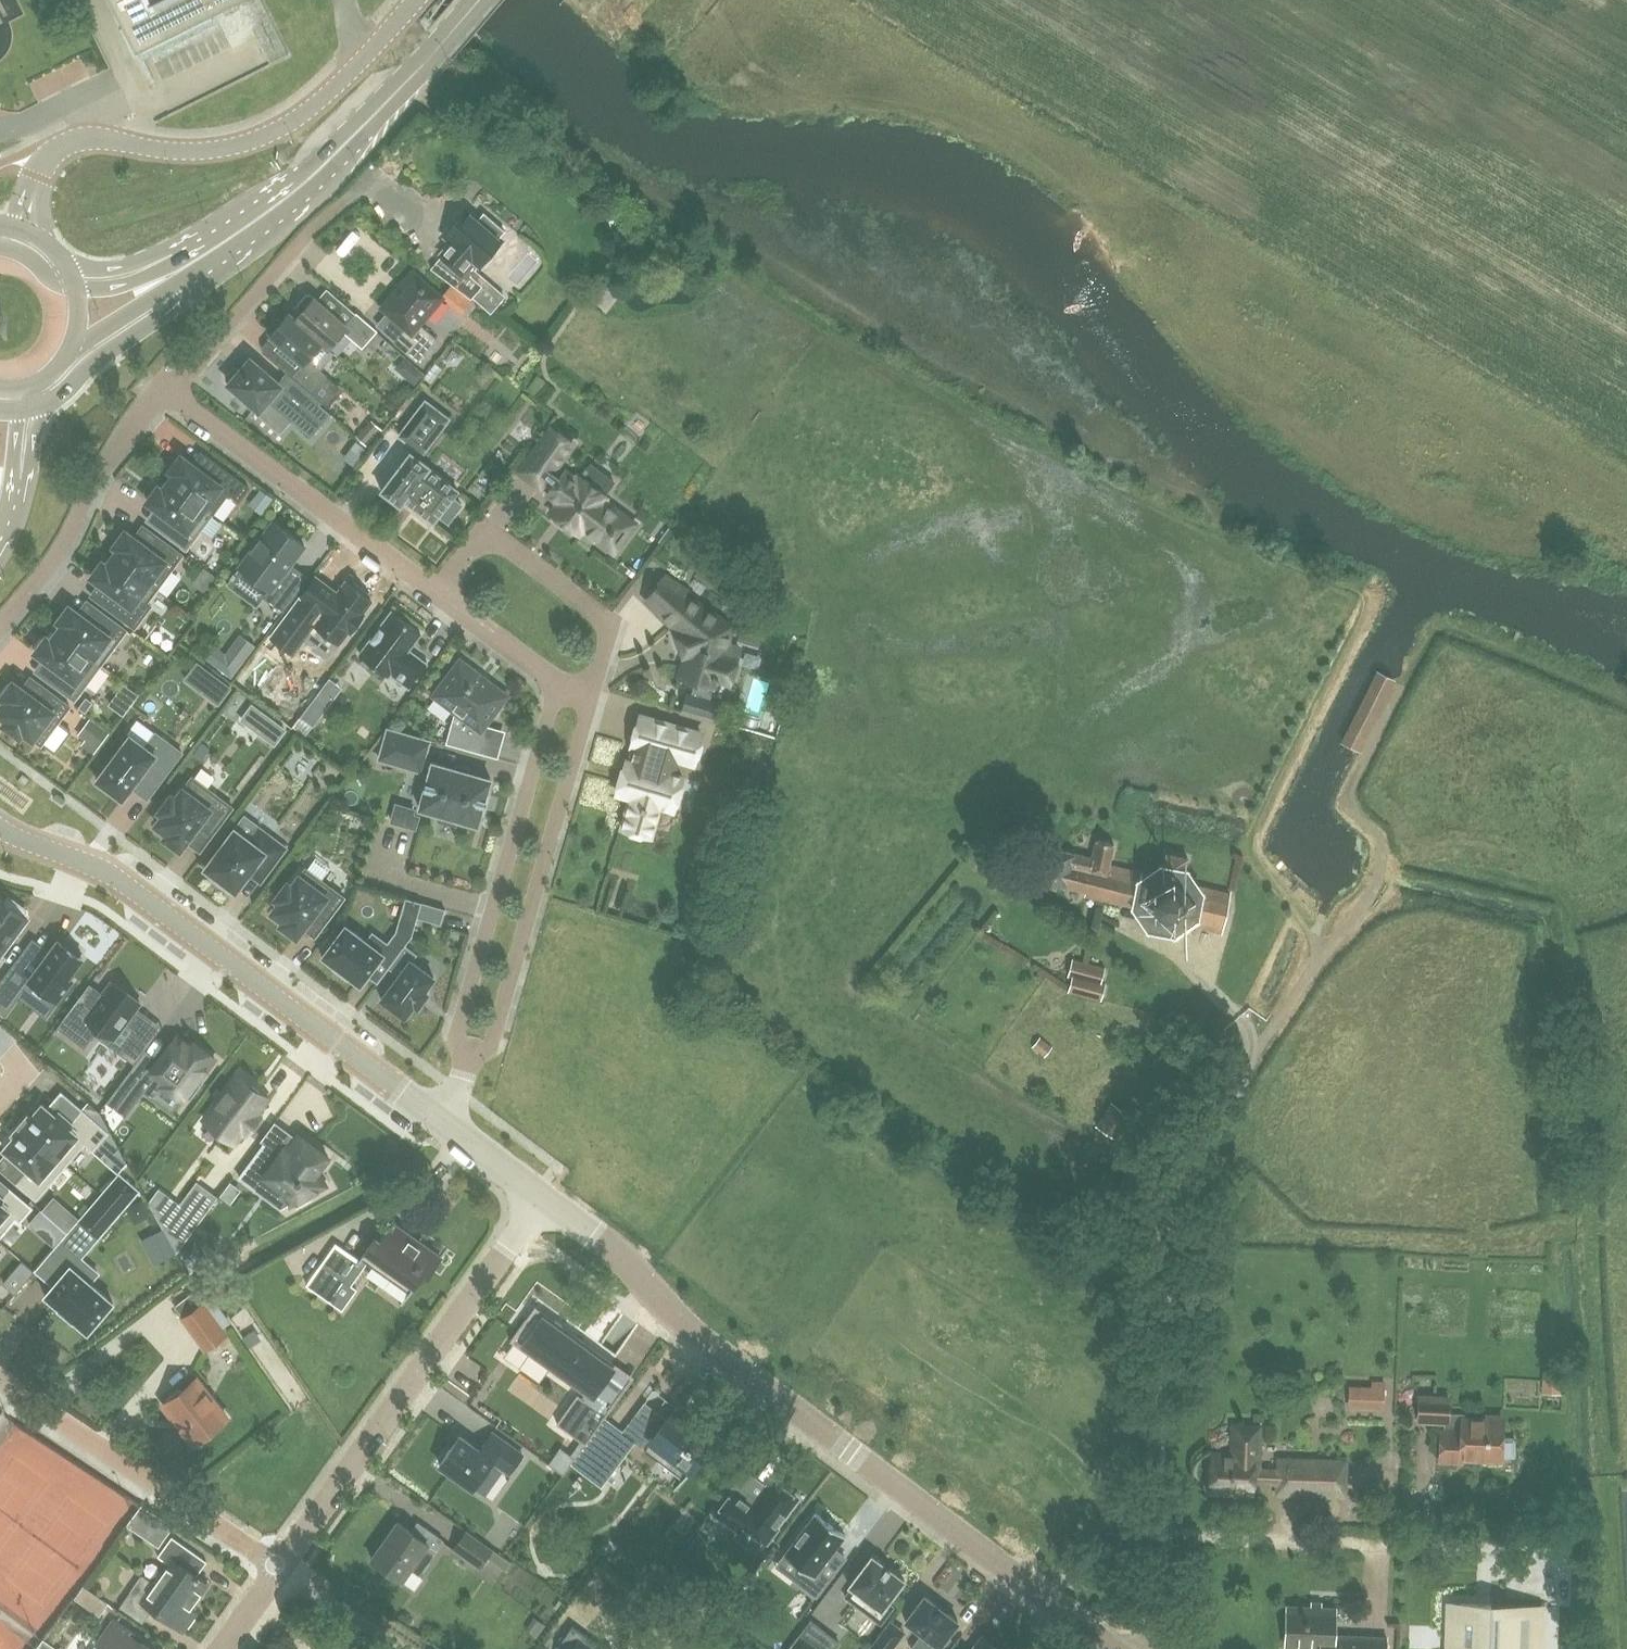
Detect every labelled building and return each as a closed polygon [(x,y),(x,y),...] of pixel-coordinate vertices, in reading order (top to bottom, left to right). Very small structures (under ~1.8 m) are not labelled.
[(127,17),(120,21),(135,50),(213,11),(210,4),(212,3),(211,2),(214,0),(119,0),(127,17)] [(226,11),(241,4),(239,0),(221,0),(226,11)] [(480,265),(502,239),(467,209),(445,235),(452,241),(440,254),(461,272),(473,259),(480,265)] [(416,359),(436,336),(418,320),(441,294),(413,270),(383,304),(406,325),(393,339),(416,359)] [(479,288),(472,296),(488,310),(502,293),(486,279),(481,284),(479,288)] [(346,324),(314,296),(311,294),(307,294),(298,304),(299,308),(302,310),(295,317),(322,340),(321,341),(328,347),(342,330),(363,347),(378,329),(356,311),(346,324)] [(322,340),(295,317),(289,312),(282,320),(279,318),(275,318),(266,328),(267,331),(270,334),(302,361),(291,374),(313,392),(321,399),(328,405),(341,390),(325,376),(328,373),(308,356),(321,341),(322,340)] [(233,367),(226,374),(227,379),(229,381),(228,383),(256,406),(259,409),(268,398),(291,418),(311,435),(330,413),(318,403),(321,399),(313,392),(291,374),(282,384),(250,357),(240,369),(237,366),(233,367)] [(428,468),(429,467),(418,458),(448,419),(425,401),(399,435),(415,448),(412,453),(410,451),(380,490),(400,505),(401,503),(404,500),(431,521),(433,522),(438,516),(448,523),(461,505),(452,497),(457,491),(428,468)] [(531,455),(519,472),(540,487),(546,478),(551,471),(552,471),(572,444),(551,428),(531,455)] [(347,450),(357,459),(366,449),(356,440),(347,450)] [(168,481),(212,513),(227,492),(238,500),(248,486),(214,461),(205,473),(180,455),(170,470),(174,473),(168,481)] [(551,471),(546,478),(555,485),(548,494),(558,502),(553,509),(551,512),(564,522),(579,533),(582,528),(586,531),(587,535),(594,540),(597,540),(598,539),(602,542),(617,553),(637,525),(623,514),(603,500),(606,496),(604,495),(615,481),(591,462),(586,468),(585,468),(582,471),(583,472),(579,477),(578,476),(575,479),(565,471),(560,478),(551,471)] [(212,513),(168,481),(162,489),(158,486),(147,500),(171,518),(162,531),(186,548),(212,513)] [(260,488),(248,504),(261,513),(272,497),(260,488)] [(216,513),(208,527),(219,534),(227,520),(216,513)] [(239,567),(226,584),(253,604),(260,595),(263,597),(264,598),(290,563),(304,544),(273,521),(239,567)] [(118,548),(112,556),(156,589),(181,554),(158,536),(149,549),(125,531),(114,545),(118,548)] [(146,601),(156,589),(112,556),(106,564),(102,561),(91,576),(115,594),(106,606),(134,627),(151,604),(146,601)] [(287,601),(314,575),(300,561),(274,587),(287,601)] [(718,687),(720,679),(730,681),(730,679),(733,676),(735,670),(734,665),(740,644),(728,641),(732,625),(685,593),(688,589),(686,588),(686,589),(677,583),(678,582),(676,581),(676,582),(667,576),(668,575),(666,574),(647,598),(646,598),(645,599),(659,612),(658,612),(660,614),(673,626),(676,635),(679,635),(684,649),(682,650),(683,653),(685,653),(679,675),(718,687)] [(336,593),(335,592),(324,607),(317,602),(319,600),(306,590),(280,625),(293,634),(306,617),(314,623),(340,643),(348,631),(349,632),(364,613),(363,612),(371,601),(366,597),(368,593),(353,582),(350,585),(345,581),(336,593)] [(57,631),(100,664),(126,629),(102,611),(93,624),(69,606),(58,620),(62,623),(57,631)] [(388,676),(390,672),(409,687),(426,664),(407,650),(420,632),(392,611),(360,655),(388,676)] [(100,664),(57,631),(51,639),(46,636),(36,651),(60,669),(51,681),(74,699),(100,664)] [(215,646),(206,657),(231,676),(255,644),(241,634),(225,654),(215,646)] [(477,671),(465,662),(463,664),(460,662),(447,680),(444,678),(435,690),(438,692),(436,695),(463,715),(457,727),(451,725),(446,743),(479,753),(484,734),(478,733),(480,728),(481,728),(505,695),(475,673),(477,671)] [(1378,670),(1343,741),(1358,748),(1393,677),(1378,670)] [(213,673),(200,690),(212,699),(225,682),(213,673)] [(37,700),(13,682),(2,697),(6,700),(0,708),(0,714),(7,719),(4,723),(19,735),(22,730),(41,744),(41,743),(55,754),(72,731),(58,721),(69,705),(46,688),(37,700)] [(686,692),(681,709),(710,717),(714,700),(708,698),(690,693),(686,692)] [(301,716),(313,726),(326,709),(314,700),(301,716)] [(281,719),(291,727),(300,715),(290,707),(281,719)] [(621,827),(651,835),(659,805),(673,809),(682,776),(672,773),(676,758),(692,762),(701,733),(641,715),(632,745),(635,746),(631,761),(627,759),(617,793),(630,797),(621,827)] [(263,735),(275,745),(287,728),(275,719),(263,735)] [(478,825),(482,810),(483,810),(488,794),(487,794),(491,779),(469,772),(455,768),(432,762),(432,763),(424,760),(429,741),(388,729),(379,759),(420,771),(421,770),(429,773),(419,808),(439,814),(438,814),(440,815),(439,819),(455,824),(456,819),(458,820),(458,819),(478,825)] [(122,799),(130,789),(143,771),(159,783),(182,752),(155,732),(145,746),(130,735),(96,779),(122,799)] [(160,811),(164,814),(156,824),(168,832),(165,837),(180,847),(198,823),(212,834),(233,806),(192,776),(175,798),(171,795),(160,811)] [(234,829),(206,867),(218,876),(216,880),(230,891),(233,887),(236,889),(256,862),(268,871),(286,846),(258,825),(248,839),(234,829)] [(1085,892),(1102,896),(1110,864),(1109,864),(1114,842),(1096,838),(1092,856),(1044,845),(1035,879),(1085,891),(1085,892)] [(1221,929),(1230,893),(1190,883),(1183,874),(1187,856),(1166,851),(1162,869),(1146,880),(1140,879),(1141,871),(1110,864),(1102,896),(1141,906),(1151,921),(1172,926),(1181,920),(1221,929)] [(340,879),(349,866),(336,858),(327,871),(340,879)] [(288,882),(276,897),(281,901),(273,910),(285,919),(282,923),(297,934),(315,910),(327,919),(344,896),(306,867),(292,885),(288,882)] [(22,915),(16,911),(20,906),(4,894),(1,899),(0,898),(0,944),(22,915)] [(421,902),(417,917),(440,924),(445,908),(421,902)] [(378,960),(388,967),(405,944),(411,936),(415,924),(400,920),(397,932),(387,945),(373,934),(367,941),(345,926),(322,956),(336,966),(335,967),(347,975),(360,984),(378,960)] [(5,1013),(31,979),(58,999),(72,980),(68,977),(82,958),(77,955),(81,950),(65,939),(62,943),(57,940),(34,972),(16,959),(0,980),(0,1009),(5,1013)] [(417,954),(405,944),(388,967),(399,975),(381,999),(405,1016),(414,1003),(418,1006),(428,992),(425,990),(434,977),(412,960),(417,954)] [(1073,958),(1069,974),(1073,975),(1069,989),(1101,998),(1106,982),(1101,981),(1105,967),(1073,958)] [(90,982),(56,1027),(57,1028),(58,1027),(84,1046),(94,1034),(98,1029),(112,1039),(108,1044),(134,1063),(150,1042),(124,1023),(137,1006),(140,1002),(112,980),(103,992),(101,995),(89,986),(91,983),(90,982)] [(159,1059),(149,1073),(153,1077),(183,1099),(186,1096),(190,1099),(202,1082),(198,1079),(215,1057),(193,1041),(190,1045),(177,1035),(159,1059)] [(1032,1045),(1045,1055),(1052,1046),(1040,1036),(1032,1045)] [(129,1070),(106,1101),(126,1115),(148,1083),(129,1070)] [(268,1097),(238,1075),(204,1120),(234,1142),(243,1129),(247,1132),(259,1116),(256,1113),(268,1097)] [(1115,1136),(1122,1125),(1130,1112),(1112,1101),(1097,1125),(1115,1136)] [(28,1115),(20,1123),(66,1163),(84,1142),(92,1149),(107,1131),(81,1109),(70,1121),(59,1111),(56,1115),(47,1108),(42,1104),(30,1117),(28,1115)] [(15,1134),(3,1148),(27,1168),(16,1181),(36,1198),(66,1163),(20,1123),(13,1132),(15,1134)] [(264,1142),(239,1176),(256,1188),(265,1175),(281,1187),(289,1202),(290,1203),(294,1201),(297,1206),(312,1197),(310,1193),(325,1184),(317,1170),(328,1155),(299,1133),(296,1137),(289,1146),(286,1144),(280,1152),(265,1141),(264,1142)] [(67,1231),(36,1267),(55,1283),(45,1294),(88,1331),(113,1301),(90,1282),(99,1272),(81,1257),(138,1190),(118,1173),(78,1218),(67,1231)] [(15,1218),(19,1221),(32,1207),(9,1188),(2,1196),(0,1195),(0,1236),(15,1218)] [(226,1188),(221,1195),(230,1202),(235,1194),(226,1188)] [(150,1202),(150,1203),(176,1251),(203,1216),(184,1202),(180,1206),(159,1191),(150,1202)] [(74,1214),(62,1227),(67,1231),(78,1218),(74,1214)] [(375,1236),(356,1264),(333,1247),(307,1283),(342,1309),(357,1287),(353,1284),(371,1260),(412,1289),(424,1272),(428,1275),(442,1256),(393,1221),(380,1239),(375,1236)] [(3,1283),(15,1293),(34,1270),(22,1260),(3,1283)] [(206,1350),(227,1335),(202,1300),(181,1315),(206,1350)] [(512,1341),(508,1347),(509,1348),(545,1374),(576,1396),(557,1422),(581,1440),(570,1454),(560,1446),(548,1463),(563,1473),(609,1410),(614,1403),(620,1394),(633,1376),(612,1361),(573,1334),(562,1326),(562,1325),(555,1320),(535,1306),(526,1319),(525,1318),(510,1340),(512,1341)] [(1551,1359),(1548,1389),(1563,1391),(1567,1361),(1551,1359)] [(194,1440),(226,1416),(196,1378),(165,1403),(194,1440)] [(1350,1385),(1350,1399),(1384,1401),(1385,1387),(1350,1385)] [(1445,1420),(1445,1429),(1441,1429),(1440,1458),(1462,1459),(1462,1457),(1501,1459),(1501,1455),(1514,1456),(1515,1437),(1502,1437),(1503,1419),(1499,1419),(1500,1414),(1486,1413),(1486,1418),(1463,1417),(1464,1413),(1448,1412),(1449,1396),(1421,1395),(1419,1419),(1445,1420)] [(575,1458),(571,1464),(593,1480),(616,1450),(624,1456),(635,1441),(659,1459),(665,1451),(690,1470),(712,1441),(686,1422),(691,1416),(676,1405),(657,1430),(647,1423),(657,1411),(644,1402),(623,1430),(605,1417),(575,1458)] [(1253,1483),(1278,1484),(1279,1467),(1258,1467),(1259,1426),(1233,1425),(1232,1453),(1212,1453),(1211,1491),(1253,1492),(1253,1483)] [(509,1472),(523,1453),(492,1431),(479,1449),(459,1434),(439,1462),(473,1486),(492,1460),(509,1472)] [(1345,1494),(1346,1460),(1279,1458),(1279,1467),(1278,1484),(1278,1492),(1345,1494)] [(743,1522),(770,1542),(781,1527),(776,1524),(797,1497),(773,1479),(758,1498),(749,1491),(744,1497),(734,1490),(717,1512),(739,1528),(743,1522)] [(794,1580),(817,1597),(833,1576),(820,1567),(845,1534),(816,1512),(785,1553),(804,1568),(794,1580)] [(419,1573),(443,1539),(424,1525),(418,1535),(398,1521),(372,1558),(401,1579),(410,1566),(419,1573)] [(480,1567),(493,1549),(466,1530),(453,1548),(480,1567)] [(168,1563),(154,1583),(190,1607),(207,1583),(196,1575),(206,1561),(171,1536),(157,1555),(168,1563)] [(872,1554),(849,1584),(865,1596),(858,1604),(881,1622),(893,1606),(887,1601),(905,1578),(872,1554)] [(190,1607),(154,1583),(142,1574),(119,1606),(142,1622),(152,1608),(182,1629),(195,1611),(190,1607)] [(906,1579),(892,1602),(904,1610),(918,1586),(906,1579)] [(905,1619),(923,1632),(912,1646),(916,1648),(944,1648),(945,1648),(940,1644),(958,1620),(924,1594),(905,1619)] [(1522,1637),(1539,1638),(1540,1614),(1491,1613),(1491,1604),(1449,1602),(1448,1626),(1457,1627),(1456,1648),(1522,1648),(1522,1637)] [(1387,1637),(1335,1635),(1336,1608),(1287,1606),(1285,1644),(1320,1645),(1320,1648),(1387,1648),(1387,1637)] [(76,1622),(67,1614),(36,1648),(52,1648),(76,1622)] [(136,1636),(134,1635),(136,1632),(115,1617),(97,1642),(107,1648),(154,1648),(136,1636)] [(839,1641),(811,1619),(788,1648),(833,1648),(839,1641)] [(893,1645),(904,1630),(890,1620),(868,1648),(890,1648),(893,1645)] [(571,1627),(556,1648),(602,1648),(571,1627)] [(981,1637),(972,1648),(996,1648),(981,1637)]
